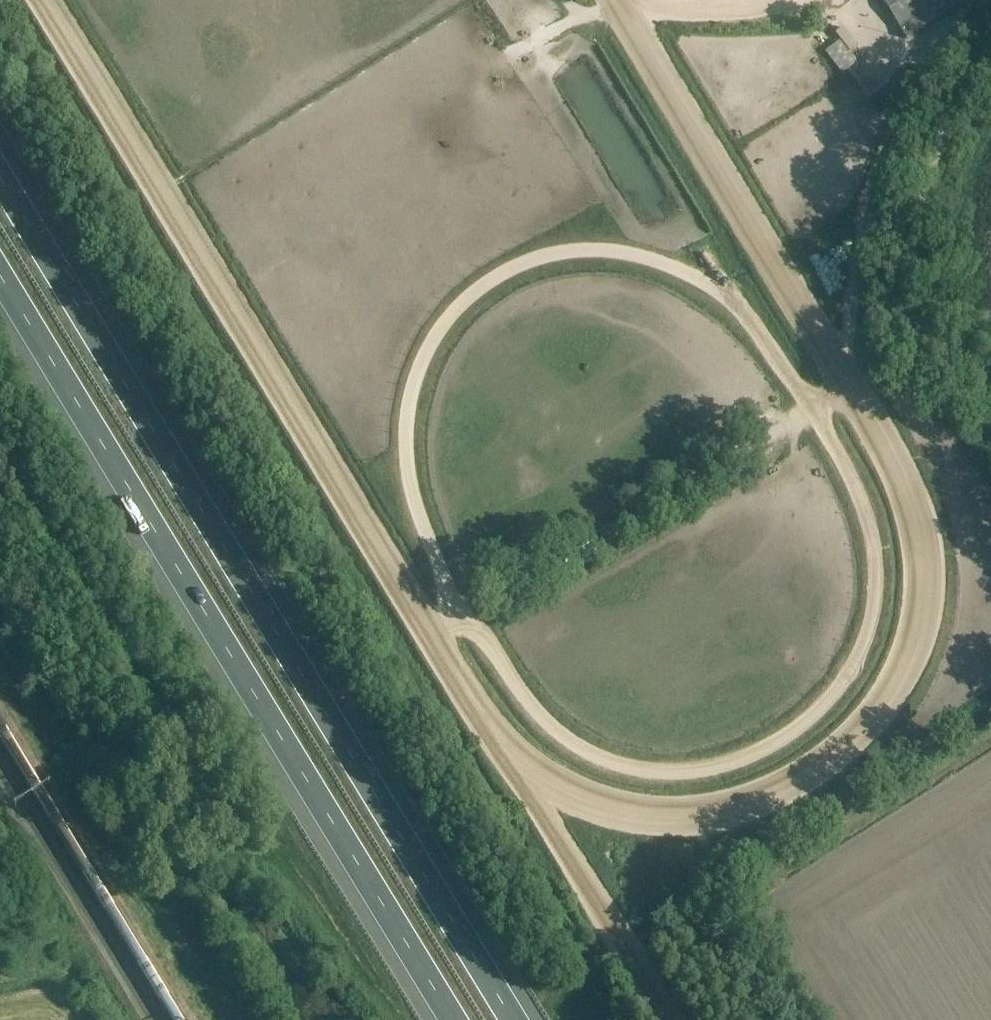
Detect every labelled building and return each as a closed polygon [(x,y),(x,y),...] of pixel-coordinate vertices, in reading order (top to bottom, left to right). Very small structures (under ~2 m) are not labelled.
[(907,39),(969,0),(882,0),(907,39)]
